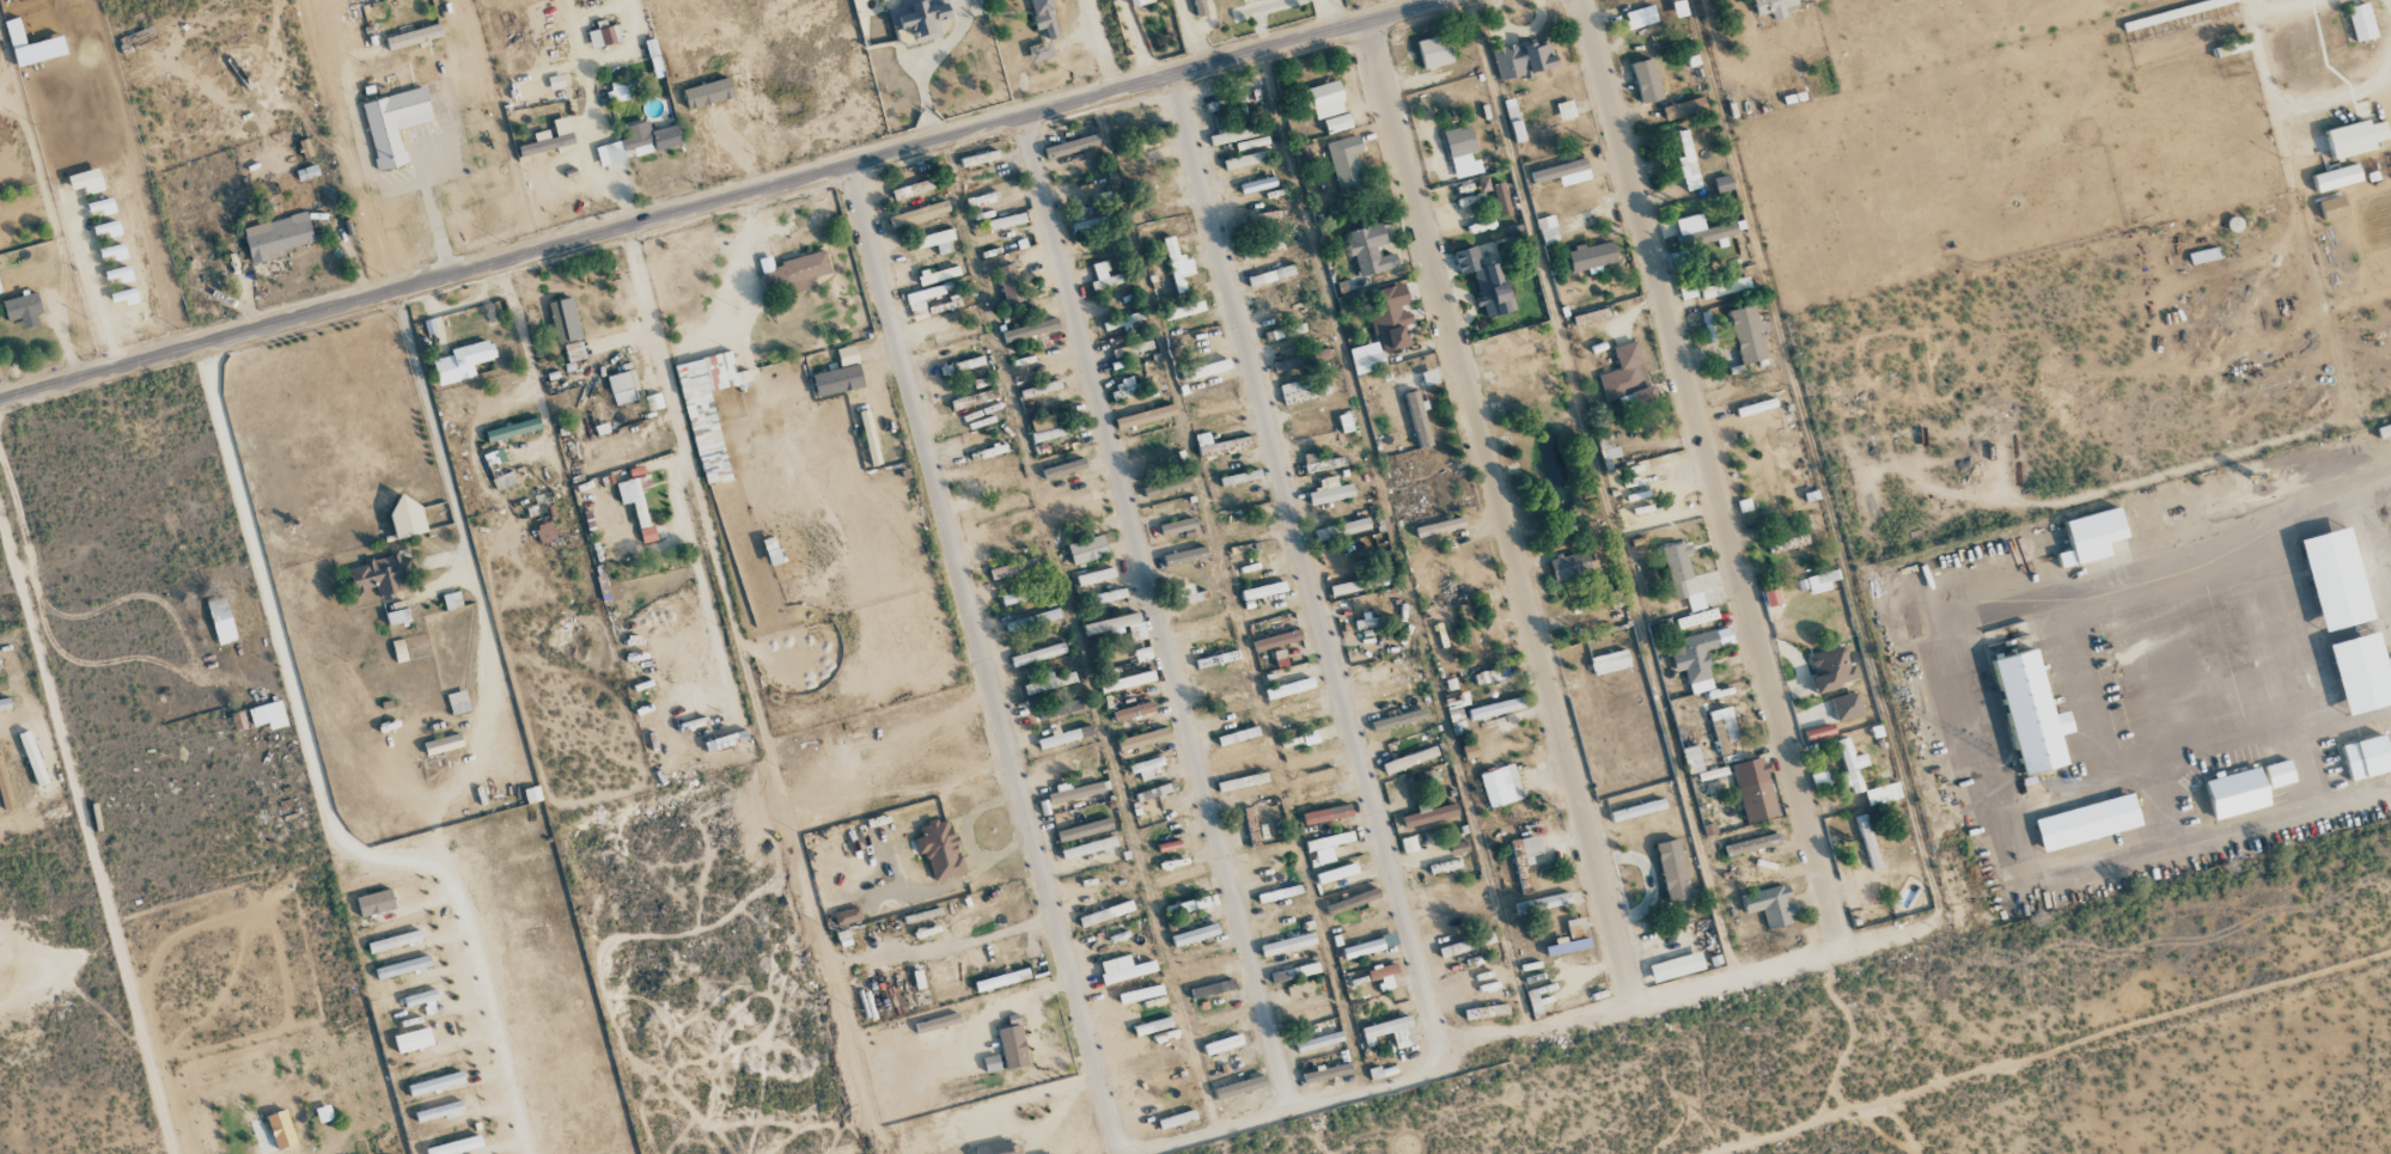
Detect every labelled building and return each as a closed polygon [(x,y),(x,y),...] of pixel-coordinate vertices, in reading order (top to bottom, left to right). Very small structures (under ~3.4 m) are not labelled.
[(916,43),(941,37),(938,24),(951,20),(946,0),(898,0),(900,7),(888,9),(893,31),(912,27),(916,43)] [(1037,30),(1044,28),(1048,42),(1028,47),(1031,61),(1053,56),(1049,40),(1059,37),(1050,0),(1029,0),(1037,30)] [(1195,17),(1204,15),(1202,0),(1192,0),(1195,17)] [(1784,7),(1798,5),(1797,0),(1753,0),(1756,16),(1773,13),(1773,19),(1786,17),(1784,7)] [(2146,24),(2236,2),(2236,0),(2210,0),(2144,16),(2146,24)] [(2377,36),(2368,2),(2346,8),(2355,42),(2377,36)] [(1628,28),(1657,22),(1654,4),(1624,11),(1628,28)] [(16,67),(67,54),(62,36),(26,45),(18,17),(4,21),(16,67)] [(389,52),(442,37),(438,23),(385,38),(389,52)] [(618,43),(615,25),(587,31),(590,49),(618,43)] [(1417,40),(1424,69),(1454,61),(1447,33),(1417,40)] [(1492,51),(1500,80),(1556,64),(1548,36),(1492,51)] [(1642,103),(1662,98),(1652,57),(1631,63),(1642,103)] [(683,90),(688,110),(734,97),(728,77),(683,90)] [(632,99),(627,79),(606,83),(610,103),(632,99)] [(1346,112),(1338,80),(1308,87),(1316,119),(1346,112)] [(361,103),(378,171),(407,164),(398,129),(433,121),(424,87),(361,103)] [(1706,112),(1704,98),(1662,104),(1664,118),(1706,112)] [(1576,116),(1572,99),(1556,103),(1561,120),(1576,116)] [(1352,126),(1348,112),(1323,120),(1327,134),(1352,126)] [(573,145),(569,117),(550,120),(552,130),(533,133),(535,144),(520,146),(521,154),(573,145)] [(2326,130),(2333,160),(2375,149),(2374,142),(2389,139),(2385,120),(2369,124),(2367,120),(2326,130)] [(596,146),(600,166),(630,159),(630,157),(680,146),(676,126),(649,132),(647,122),(624,127),(627,140),(596,146)] [(1455,179),(1475,174),(1470,153),(1477,151),(1470,124),(1444,131),(1455,179)] [(1211,145),(1262,135),(1260,125),(1209,135),(1211,145)] [(1678,130),(1681,157),(1679,157),(1683,190),(1698,188),(1690,129),(1678,130)] [(1043,147),(1046,159),(1100,145),(1097,133),(1043,147)] [(1326,143),(1338,187),(1363,181),(1356,154),(1362,152),(1358,134),(1326,143)] [(1237,149),(1268,145),(1267,137),(1236,141),(1237,149)] [(960,157),(962,167),(1000,159),(998,150),(960,157)] [(1222,160),(1225,171),(1264,160),(1262,150),(1222,160)] [(1590,178),(1585,158),(1531,172),(1534,183),(1565,175),(1568,184),(1590,178)] [(2312,175),(2317,193),(2362,181),(2357,163),(2312,175)] [(83,188),(85,195),(104,190),(98,168),(67,176),(71,191),(83,188)] [(1713,178),(1717,192),(1733,188),(1729,173),(1713,178)] [(1491,185),(1500,214),(1511,210),(1502,182),(1491,185)] [(2324,220),(2347,216),(2343,196),(2320,200),(2324,220)] [(284,255),(282,249),(313,242),(306,213),(242,228),(251,264),(284,255)] [(1677,218),(1683,246),(1737,234),(1734,222),(1704,229),(1701,213),(1677,218)] [(988,228),(1025,224),(1024,214),(987,219),(988,228)] [(1559,241),(1552,215),(1536,219),(1542,246),(1559,241)] [(1346,231),(1358,276),(1398,266),(1394,252),(1378,256),(1375,245),(1386,242),(1380,222),(1346,231)] [(915,236),(917,249),(936,245),(938,254),(954,251),(950,230),(915,236)] [(1183,276),(1194,274),(1191,255),(1179,258),(1174,236),(1164,238),(1175,292),(1186,290),(1183,276)] [(1616,262),(1612,241),(1567,250),(1571,271),(1616,262)] [(1248,247),(1250,256),(1277,250),(1275,242),(1248,247)] [(1454,251),(1459,274),(1473,271),(1481,305),(1483,305),(1486,317),(1515,310),(1508,282),(1501,283),(1497,262),(1481,266),(1476,245),(1454,251)] [(2188,252),(2190,264),(2219,260),(2217,248),(2188,252)] [(830,273),(825,251),(772,263),(770,256),(758,259),(767,297),(811,287),(809,278),(830,273)] [(1092,290),(1126,282),(1124,272),(1109,276),(1106,260),(1092,263),(1096,280),(1090,282),(1092,290)] [(995,267),(1006,304),(1024,299),(1013,262),(995,267)] [(1248,275),(1249,285),(1295,276),(1293,267),(1248,275)] [(1699,288),(1702,299),(1750,287),(1747,275),(1699,288)] [(1411,344),(1404,312),(1402,313),(1400,305),(1408,303),(1404,283),(1366,292),(1380,352),(1411,344)] [(906,294),(912,321),(927,317),(923,299),(944,293),(942,285),(906,294)] [(20,319),(22,329),(38,325),(35,315),(41,314),(36,293),(2,301),(7,322),(20,319)] [(547,303),(557,343),(582,338),(571,296),(547,303)] [(1166,320),(1204,310),(1202,301),(1163,310),(1166,320)] [(1741,364),(1766,358),(1753,304),(1728,310),(1741,364)] [(1143,318),(1140,310),(1103,323),(1105,331),(1143,318)] [(1002,332),(1005,343),(1059,327),(1055,316),(1002,332)] [(936,344),(975,334),(972,325),(933,335),(936,344)] [(437,385),(475,377),(472,363),(495,359),(491,340),(450,348),(451,355),(432,359),(437,385)] [(1598,374),(1606,401),(1618,397),(1622,410),(1656,400),(1651,383),(1648,384),(1636,340),(1613,346),(1619,368),(1598,374)] [(1350,347),(1354,373),(1384,368),(1380,342),(1350,347)] [(812,374),(817,397),(864,387),(854,345),(836,349),(840,368),(812,374)] [(676,363),(703,486),(730,480),(711,391),(752,382),(749,369),(734,372),(730,351),(676,363)] [(1315,354),(1273,360),(1274,370),(1316,365),(1315,354)] [(639,400),(634,370),(607,375),(613,405),(639,400)] [(1278,385),(1284,405),(1331,393),(1328,381),(1310,386),(1307,378),(1278,385)] [(1405,393),(1420,448),(1433,444),(1417,389),(1405,393)] [(1195,407),(1197,417),(1237,411),(1235,400),(1195,407)] [(1177,415),(1174,403),(1114,418),(1117,429),(1177,415)] [(1028,421),(1035,443),(1084,428),(1081,419),(1056,427),(1052,414),(1028,421)] [(541,428),(537,416),(485,432),(488,444),(541,428)] [(1196,434),(1199,455),(1240,450),(1239,439),(1210,443),(1209,432),(1196,434)] [(1612,468),(1610,458),(1620,456),(1618,445),(1612,446),(1611,436),(1597,438),(1603,470),(1612,468)] [(1007,451),(1005,443),(990,447),(992,454),(1007,451)] [(497,464),(506,461),(502,448),(484,453),(495,487),(514,481),(511,471),(500,475),(497,464)] [(1332,470),(1332,460),(1321,460),(1321,454),(1304,454),(1305,471),(1332,470)] [(1765,456),(1770,503),(1779,502),(1774,455),(1765,456)] [(1043,470),(1045,478),(1083,468),(1081,460),(1043,470)] [(1219,478),(1221,486),(1260,476),(1258,469),(1219,478)] [(1318,478),(1320,490),(1308,491),(1310,503),(1354,498),(1352,483),(1337,485),(1336,476),(1318,478)] [(638,528),(647,526),(639,478),(616,482),(621,505),(633,502),(638,528)] [(398,539),(426,531),(416,493),(387,501),(398,539)] [(2110,556),(2107,541),(2126,537),(2120,507),(2066,520),(2072,549),(2057,552),(2060,567),(2110,556)] [(1159,526),(1162,537),(1197,528),(1194,516),(1159,526)] [(1315,530),(1317,540),(1370,528),(1367,517),(1315,530)] [(1463,526),(1461,517),(1415,528),(1418,538),(1463,526)] [(1263,528),(1260,518),(1223,527),(1226,537),(1263,528)] [(656,540),(654,527),(639,529),(642,543),(656,540)] [(2373,620),(2349,528),(2299,540),(2323,633),(2373,620)] [(1068,542),(1072,564),(1107,556),(1103,535),(1068,542)] [(783,562),(775,537),(762,540),(770,566),(783,562)] [(1662,547),(1674,600),(1686,597),(1689,612),(1705,608),(1702,597),(1712,595),(1710,586),(1713,585),(1710,572),(1692,576),(1687,556),(1694,554),(1690,541),(1662,547)] [(1549,559),(1555,581),(1594,571),(1589,549),(1549,559)] [(349,567),(351,593),(377,590),(378,596),(406,593),(404,579),(413,577),(411,556),(364,560),(364,566),(349,567)] [(1115,577),(1113,567),(1076,576),(1078,586),(1115,577)] [(1806,576),(1809,593),(1831,588),(1830,581),(1840,579),(1838,569),(1806,576)] [(1331,595),(1371,589),(1369,579),(1330,585),(1331,595)] [(1243,600),(1286,591),(1284,581),(1241,590),(1243,600)] [(1000,596),(1002,606),(1054,593),(1051,583),(1000,596)] [(1180,604),(1208,600),(1207,591),(1195,593),(1193,583),(1177,586),(1180,604)] [(1092,603),(1127,598),(1125,588),(1091,593),(1092,603)] [(1781,603),(1777,588),(1763,592),(1767,607),(1781,603)] [(445,609),(462,606),(459,591),(442,595),(445,609)] [(206,602),(219,646),(237,640),(225,596),(206,602)] [(1466,643),(1475,642),(1470,603),(1461,604),(1466,643)] [(410,620),(407,607),(385,613),(388,626),(410,620)] [(1251,612),(1253,620),(1274,616),(1272,607),(1251,612)] [(1718,618),(1715,607),(1675,619),(1678,630),(1718,618)] [(1061,619),(1059,609),(1007,622),(1009,632),(1061,619)] [(1083,624),(1085,635),(1127,626),(1130,641),(1146,638),(1140,612),(1083,624)] [(1691,694),(1713,688),(1704,651),(1733,644),(1728,626),(1669,640),(1676,672),(1685,670),(1691,694)] [(1252,641),(1255,652),(1302,639),(1299,629),(1252,641)] [(2347,717),(2390,705),(2390,685),(2378,633),(2328,645),(2347,717)] [(1010,657),(1012,667),(1066,651),(1063,641),(1010,657)] [(1816,693),(1859,680),(1854,664),(1850,665),(1843,644),(1810,654),(1817,675),(1811,677),(1816,693)] [(1994,659),(2022,774),(2066,764),(2059,735),(2073,731),(2068,710),(2052,714),(2036,649),(1994,659)] [(1590,656),(1593,674),(1630,668),(1628,650),(1590,656)] [(1240,660),(1238,651),(1195,658),(1196,666),(1240,660)] [(1369,682),(1373,699),(1411,689),(1406,672),(1393,676),(1389,661),(1372,666),(1376,680),(1369,682)] [(1023,685),(1025,694),(1076,682),(1074,671),(1052,676),(1051,671),(1040,673),(1041,681),(1023,685)] [(1314,690),(1313,679),(1264,687),(1266,698),(1314,690)] [(446,694),(451,715),(470,710),(464,689),(446,694)] [(1838,722),(1863,714),(1856,691),(1831,699),(1838,722)] [(1521,707),(1519,696),(1468,709),(1471,721),(1521,707)] [(1273,721),(1319,708),(1316,697),(1270,709),(1273,721)] [(11,711),(9,699),(0,700),(0,712),(11,711)] [(267,723),(269,730),(287,726),(280,700),(248,709),(253,727),(267,723)] [(1115,722),(1154,711),(1152,700),(1112,711),(1115,722)] [(1374,733),(1426,717),(1424,707),(1371,723),(1374,733)] [(1709,714),(1720,756),(1730,753),(1727,743),(1738,740),(1730,708),(1709,714)] [(1089,725),(1054,734),(1055,735),(1036,740),(1039,749),(1091,735),(1089,725)] [(1119,749),(1171,740),(1169,729),(1117,737),(1119,749)] [(18,734),(37,786),(48,782),(29,730),(18,734)] [(1319,743),(1317,730),(1302,732),(1304,745),(1319,743)] [(462,746),(459,733),(422,743),(426,756),(462,746)] [(2384,735),(2341,745),(2350,782),(2390,772),(2390,764),(2384,735)] [(1864,790),(1857,768),(1868,765),(1865,753),(1853,756),(1848,737),(1836,740),(1846,773),(1843,774),(1849,794),(1864,790)] [(1686,773),(1702,772),(1698,745),(1683,747),(1686,773)] [(1381,763),(1385,774),(1439,757),(1436,746),(1381,763)] [(1337,760),(1334,750),(1286,759),(1288,770),(1337,760)] [(3,754),(0,755),(0,801),(2,810),(13,808),(3,754)] [(1731,765),(1746,823),(1779,815),(1765,756),(1731,765)] [(1139,772),(1141,781),(1153,778),(1152,770),(1164,768),(1162,757),(1129,763),(1131,773),(1139,772)] [(1523,798),(1513,763),(1478,773),(1489,808),(1523,798)] [(2214,820),(2270,805),(2260,766),(2204,781),(2214,820)] [(1337,778),(1335,770),(1297,779),(1300,788),(1337,778)] [(1436,770),(1421,772),(1423,786),(1439,783),(1436,770)] [(1813,789),(1829,787),(1827,771),(1811,774),(1813,789)] [(1218,791),(1269,783),(1268,773),(1216,781),(1218,791)] [(1049,805),(1104,792),(1101,781),(1071,788),(1069,782),(1054,785),(1055,792),(1047,794),(1049,805)] [(1868,806),(1902,798),(1898,782),(1864,790),(1868,806)] [(1136,802),(1132,803),(1134,816),(1159,811),(1156,796),(1171,793),(1169,785),(1134,792),(1136,802)] [(542,800),(538,786),(523,789),(526,803),(542,800)] [(2042,851),(2141,826),(2133,793),(2034,818),(2042,851)] [(1352,815),(1349,803),(1302,814),(1305,826),(1352,815)] [(1459,815),(1456,803),(1402,816),(1405,828),(1459,815)] [(1113,828),(1110,817),(1056,832),(1059,843),(1113,828)] [(963,873),(950,818),(919,825),(922,837),(920,837),(930,881),(963,873)] [(1354,840),(1351,830),(1305,842),(1308,852),(1354,840)] [(1726,846),(1728,857),(1780,843),(1777,832),(1726,846)] [(1060,850),(1063,861),(1116,845),(1113,835),(1060,850)] [(1404,854),(1418,850),(1414,835),(1400,839),(1404,854)] [(1543,854),(1538,835),(1511,841),(1516,865),(1532,861),(1531,857),(1543,854)] [(1667,903),(1691,898),(1679,839),(1655,843),(1667,903)] [(1315,874),(1319,885),(1358,872),(1355,861),(1315,874)] [(1206,873),(1203,863),(1155,879),(1159,889),(1206,873)] [(1741,894),(1745,913),(1763,910),(1767,928),(1794,923),(1790,900),(1791,900),(1788,884),(1741,894)] [(360,917),(395,908),(390,889),(355,898),(360,917)] [(1328,914),(1380,899),(1377,889),(1325,904),(1328,914)] [(1168,917),(1218,904),(1215,894),(1166,907),(1168,917)] [(1517,912),(1571,906),(1569,895),(1515,900),(1517,912)] [(1081,928),(1134,910),(1130,900),(1078,917),(1081,928)] [(860,920),(858,908),(833,912),(836,925),(860,920)] [(1571,940),(1587,936),(1582,917),(1566,921),(1571,940)] [(1173,945),(1219,936),(1217,925),(1171,934),(1173,945)] [(367,943),(370,954),(422,940),(420,929),(367,943)] [(1260,947),(1263,958),(1316,943),(1313,931),(1260,947)] [(838,945),(849,945),(849,932),(838,932),(838,945)] [(1545,947),(1547,957),(1591,947),(1588,935),(1556,943),(1556,944),(1545,947)] [(1344,958),(1384,951),(1382,940),(1342,947),(1344,958)] [(1648,965),(1653,983),(1705,969),(1700,951),(1648,965)] [(430,965),(427,954),(375,969),(378,980),(430,965)] [(1098,962),(1104,985),(1157,970),(1154,959),(1132,965),(1128,954),(1098,962)] [(1272,983),(1320,974),(1318,963),(1270,972),(1272,983)] [(1369,980),(1398,973),(1396,964),(1367,971),(1369,980)] [(1030,979),(1027,968),(973,982),(976,992),(1030,979)] [(924,988),(921,970),(913,971),(916,990),(924,988)] [(1235,988),(1232,979),(1190,990),(1193,1000),(1235,988)] [(1117,994),(1120,1005),(1163,994),(1160,984),(1117,994)] [(1542,1012),(1539,1005),(1552,1001),(1548,986),(1525,992),(1532,1015),(1542,1012)] [(437,999),(435,989),(403,997),(406,1007),(437,999)] [(1278,1006),(1281,1017),(1329,1004),(1326,993),(1278,1006)] [(1508,1014),(1507,1004),(1464,1010),(1465,1020),(1508,1014)] [(914,1024),(917,1034),(960,1022),(957,1012),(914,1024)] [(1133,1026),(1136,1037),(1173,1027),(1170,1017),(1133,1026)] [(1365,1047),(1375,1045),(1374,1036),(1392,1033),(1395,1049),(1416,1045),(1411,1017),(1361,1026),(1365,1047)] [(1028,1065),(1021,1025),(998,1029),(1005,1069),(1028,1065)] [(398,1054),(433,1044),(427,1027),(393,1036),(398,1054)] [(1295,1043),(1298,1053),(1344,1041),(1341,1031),(1295,1043)] [(1206,1054),(1243,1046),(1241,1035),(1203,1043),(1206,1054)] [(1303,1074),(1305,1084),(1352,1073),(1349,1063),(1303,1074)] [(409,1094),(463,1086),(462,1074),(408,1082),(409,1094)] [(1216,1097),(1266,1089),(1264,1077),(1214,1086),(1216,1097)] [(418,1124),(464,1111),(461,1100),(415,1113),(418,1124)] [(314,1109),(319,1123),(333,1119),(328,1104),(314,1109)] [(267,1115),(276,1149),(296,1144),(287,1110),(267,1115)] [(1198,1123),(1197,1111),(1144,1118),(1145,1129),(1198,1123)] [(482,1149),(480,1137),(425,1147),(427,1153),(453,1153),(482,1149)] [(1010,1142),(976,1145),(977,1153),(1011,1153),(1010,1142)]
